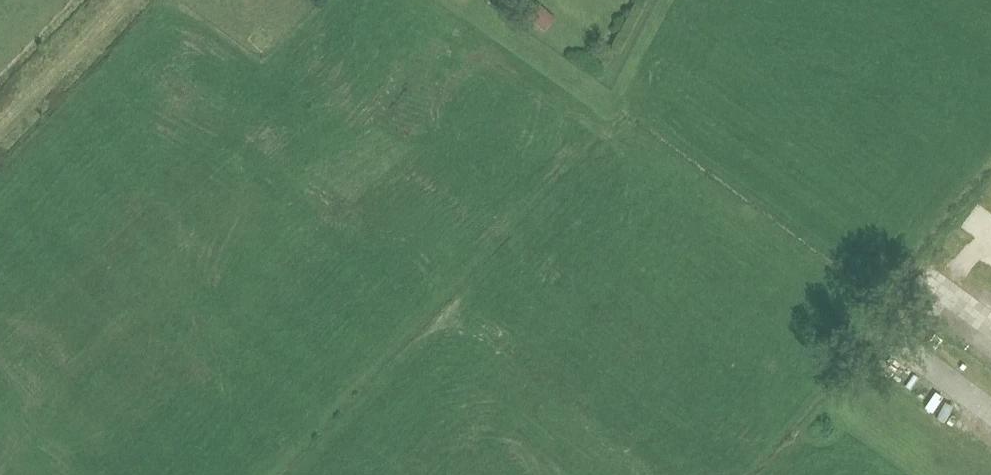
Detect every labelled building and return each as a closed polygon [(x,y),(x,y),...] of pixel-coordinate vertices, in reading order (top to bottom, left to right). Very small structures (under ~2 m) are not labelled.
[(527,14),(545,30),(556,18),(537,2),(527,14)]
